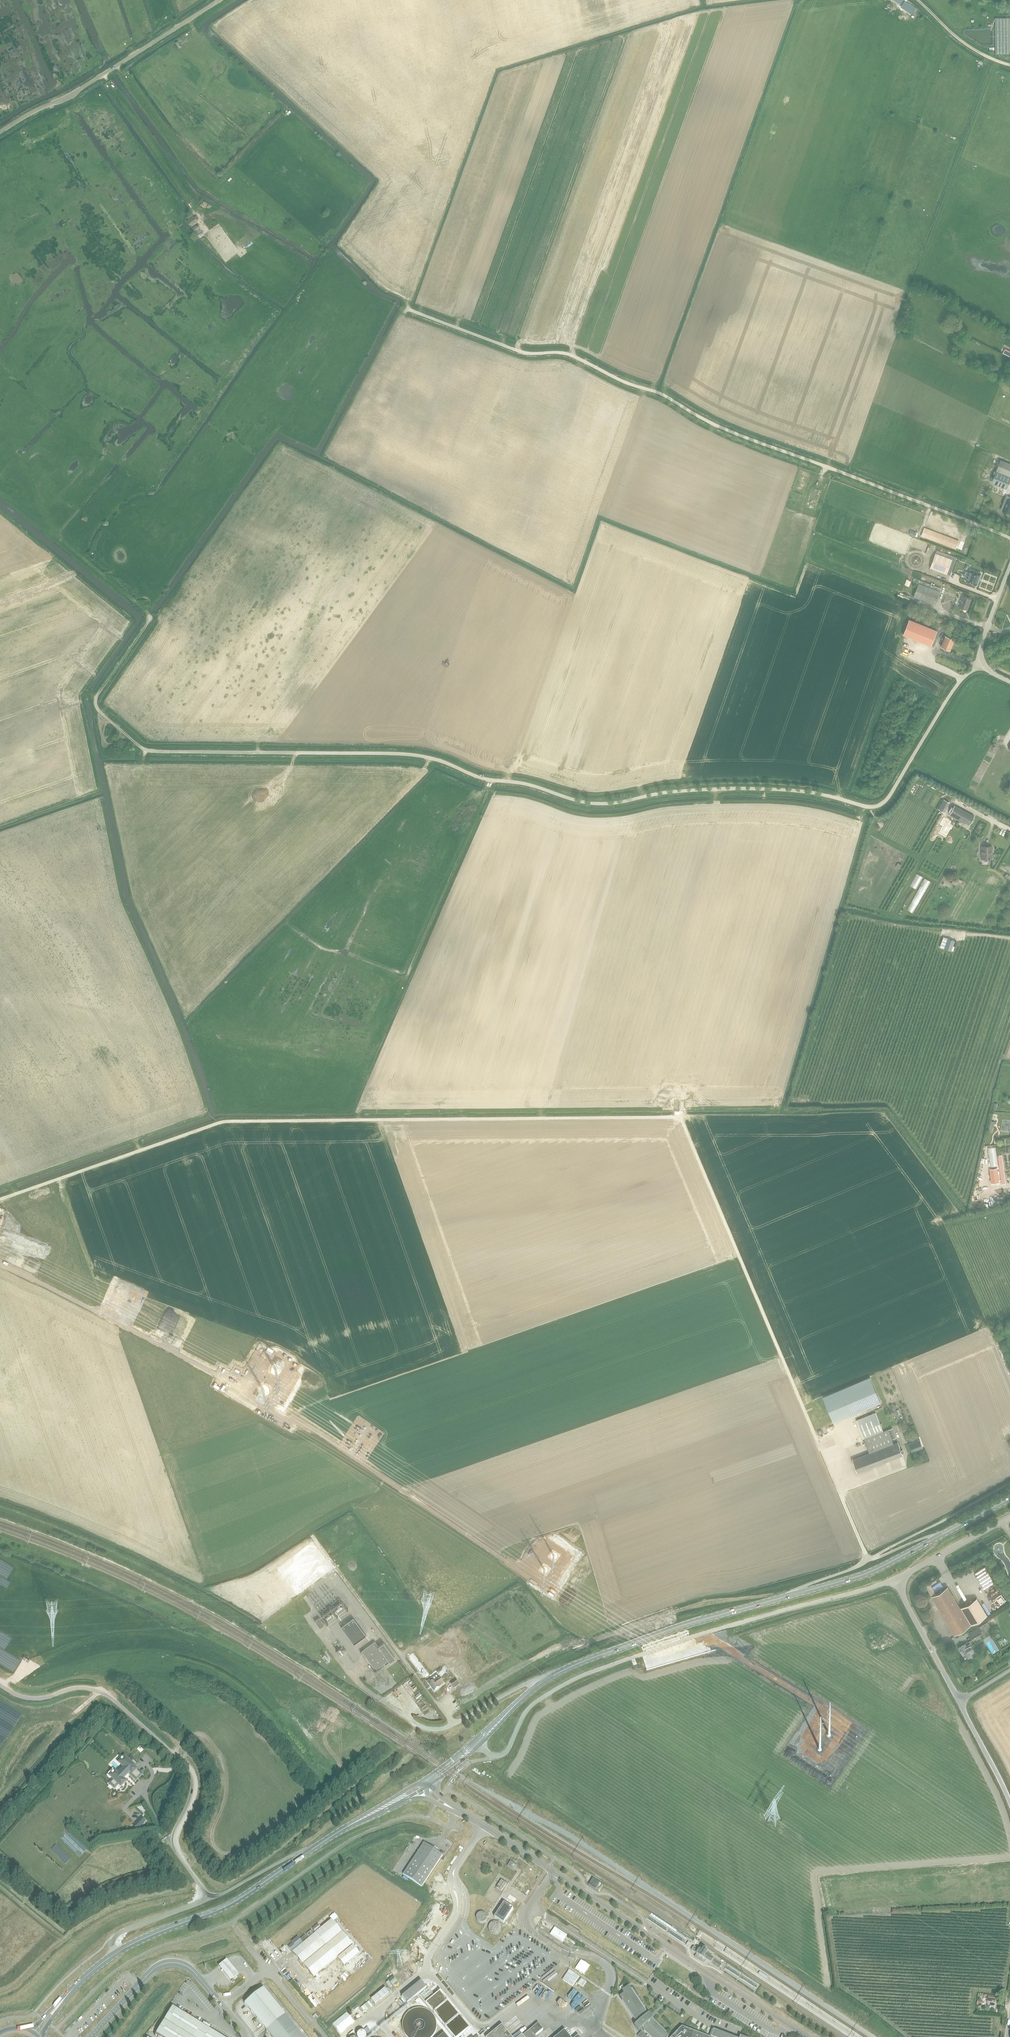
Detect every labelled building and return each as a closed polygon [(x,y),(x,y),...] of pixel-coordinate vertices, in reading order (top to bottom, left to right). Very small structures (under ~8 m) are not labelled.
[(1009,54),(1009,18),(995,18),(995,54),(1009,54)] [(191,226),(197,221),(196,219),(198,218),(196,216),(194,217),(193,215),(187,221),(191,226)] [(996,471),(991,482),(1007,489),(1009,481),(1009,463),(1000,459),(996,471)] [(956,549),(959,541),(924,528),(921,536),(956,549)] [(950,575),(957,557),(937,550),(936,553),(935,553),(930,568),(932,568),(943,572),(950,575)] [(970,569),(966,581),(976,585),(981,573),(970,569)] [(935,605),(941,588),(914,578),(913,582),(918,584),(913,597),(935,605)] [(967,610),(971,599),(963,596),(959,607),(967,610)] [(931,646),(937,631),(909,619),(903,634),(931,646)] [(950,650),(954,639),(945,635),(944,638),(942,637),(942,639),(943,640),(941,646),(950,650)] [(974,816),(954,805),(949,815),(965,824),(966,823),(969,825),(974,816)] [(943,819),(941,823),(943,824),(940,829),(947,833),(950,827),(951,827),(953,824),(946,820),(945,820),(943,819)] [(991,846),(982,846),(982,859),(992,859),(992,853),(991,853),(991,846)] [(912,913),(930,883),(925,879),(906,910),(912,913)] [(951,951),(955,940),(943,937),(940,947),(951,951)] [(999,1169),(991,1170),(993,1185),(1001,1184),(999,1169)] [(870,1377),(823,1397),(833,1421),(880,1401),(870,1377)] [(902,1455),(902,1454),(904,1453),(903,1450),(901,1450),(898,1441),(894,1443),(892,1438),(896,1437),(892,1428),(883,1431),(878,1418),(880,1417),(878,1412),(876,1413),(876,1412),(857,1420),(869,1452),(853,1459),(858,1472),(902,1455)] [(912,1451),(923,1447),(920,1439),(916,1440),(916,1439),(915,1439),(913,1440),(914,1441),(909,1443),(912,1451)] [(977,1597),(960,1607),(947,1586),(931,1596),(954,1634),(970,1625),(976,1621),(980,1619),(988,1614),(977,1597)] [(1003,1593),(994,1599),(998,1606),(1007,1600),(1003,1593)] [(331,1608),(321,1616),(327,1624),(337,1616),(347,1609),(341,1601),(331,1608)] [(320,1628),(324,1625),(319,1617),(314,1621),(320,1628)] [(340,1626),(354,1644),(366,1635),(353,1617),(340,1626)] [(313,1640),(318,1635),(308,1623),(305,1625),(306,1627),(303,1629),(313,1640)] [(971,1639),(981,1633),(986,1630),(983,1624),(978,1627),(968,1633),(971,1639)] [(301,1626),(295,1631),(305,1645),(310,1642),(305,1635),(305,1636),(301,1631),(303,1629),(301,1626)] [(389,1661),(395,1658),(383,1642),(378,1646),(375,1641),(361,1651),(375,1670),(388,1660),(389,1661)] [(962,1645),(959,1647),(961,1651),(964,1656),(964,1655),(964,1656),(965,1656),(966,1658),(971,1656),(970,1654),(974,1652),(972,1649),(973,1649),(972,1647),(970,1644),(968,1646),(966,1647),(965,1645),(965,1644),(962,1645)] [(332,1660),(326,1652),(321,1656),(327,1664),(332,1660)] [(409,1657),(425,1678),(429,1675),(413,1654),(409,1657)] [(434,1671),(439,1676),(443,1672),(439,1667),(434,1671)] [(432,1678),(427,1681),(430,1684),(435,1691),(440,1688),(444,1684),(440,1677),(435,1681),(432,1678)] [(412,1692),(417,1688),(409,1678),(405,1681),(412,1692)] [(456,1679),(450,1683),(454,1689),(460,1685),(456,1679)] [(114,1779),(110,1782),(115,1788),(119,1784),(121,1787),(126,1782),(124,1779),(130,1773),(137,1780),(143,1775),(136,1768),(139,1764),(134,1759),(131,1763),(126,1757),(124,1759),(123,1759),(122,1760),(122,1761),(120,1763),(125,1768),(119,1774),(116,1771),(114,1773),(114,1772),(112,1774),(113,1774),(111,1776),(114,1779)] [(141,1818),(132,1826),(136,1830),(145,1822),(141,1818)] [(425,1843),(403,1875),(422,1887),(442,1856),(443,1855),(425,1843)] [(511,1862),(508,1866),(514,1871),(517,1866),(511,1862)] [(501,1891),(507,1883),(501,1880),(496,1888),(501,1891)] [(596,1890),(598,1886),(591,1881),(589,1885),(596,1890)] [(504,1903),(497,1913),(506,1919),(513,1909),(504,1903)] [(477,1917),(477,1919),(477,1921),(479,1922),(480,1923),(482,1923),(484,1923),(486,1921),(487,1920),(487,1918),(486,1916),(485,1914),(483,1913),(481,1913),(480,1914),(478,1915),(477,1917)] [(313,1977),(337,1958),(344,1966),(359,1953),(331,1920),(303,1943),(298,1937),(292,1942),(293,1943),(288,1947),(292,1952),(293,1952),(313,1977)] [(501,1926),(500,1924),(498,1922),(495,1922),(493,1922),(491,1923),(489,1925),(489,1927),(489,1930),(490,1932),(492,1934),(494,1934),(496,1935),(498,1934),(500,1932),(501,1930),(502,1928),(501,1926)] [(552,1934),(562,1942),(566,1936),(555,1929),(552,1934)] [(286,1942),(277,1948),(279,1951),(288,1945),(286,1942)] [(226,1959),(218,1965),(230,1979),(238,1973),(226,1959)] [(357,1962),(347,1970),(350,1974),(360,1966),(357,1962)] [(580,1977),(576,1984),(581,1988),(585,1981),(580,1977)] [(535,1982),(525,1991),(526,1993),(537,1984),(535,1982)] [(419,1995),(453,2036),(461,2036),(471,2029),(434,1983),(419,1995)] [(324,1991),(326,1993),(336,1987),(334,1984),(324,1991)] [(620,1997),(628,2010),(637,2023),(638,2024),(636,2025),(635,2026),(637,2029),(639,2031),(640,2030),(642,2029),(643,2029),(645,2032),(648,2034),(647,2035),(646,2036),(644,2034),(642,2031),(640,2034),(637,2036),(639,2036),(648,2036),(649,2036),(650,2036),(669,2036),(660,2028),(652,2020),(653,2020),(653,2019),(651,2017),(649,2014),(649,2015),(648,2015),(638,2001),(629,1987),(626,1989),(622,1991),(623,1992),(624,1994),(622,1995),(620,1997)] [(266,2030),(272,2036),(303,2036),(285,2015),(263,1988),(244,2003),(266,2030)] [(323,2006),(329,2001),(320,1992),(315,1997),(323,2006)] [(988,1997),(989,1996),(989,1995),(982,1994),(981,1997),(988,1998),(987,2003),(995,2004),(996,1998),(988,1997)] [(209,2029),(211,2027),(211,2026),(203,2022),(202,2025),(172,2007),(155,2036),(156,2034),(161,2036),(222,2036),(209,2029)] [(347,2013),(333,2025),(341,2034),(355,2023),(347,2013)] [(536,2036),(543,2029),(538,2024),(523,2036),(536,2036)] [(579,2036),(583,2033),(578,2027),(577,2028),(574,2025),(572,2027),(575,2030),(569,2035),(565,2030),(557,2036),(579,2036)] [(510,2035),(507,2031),(504,2027),(502,2026),(488,2036),(512,2036),(510,2035)] [(703,2036),(694,2033),(688,2031),(683,2029),(675,2036),(674,2036),(705,2036),(703,2036)]
